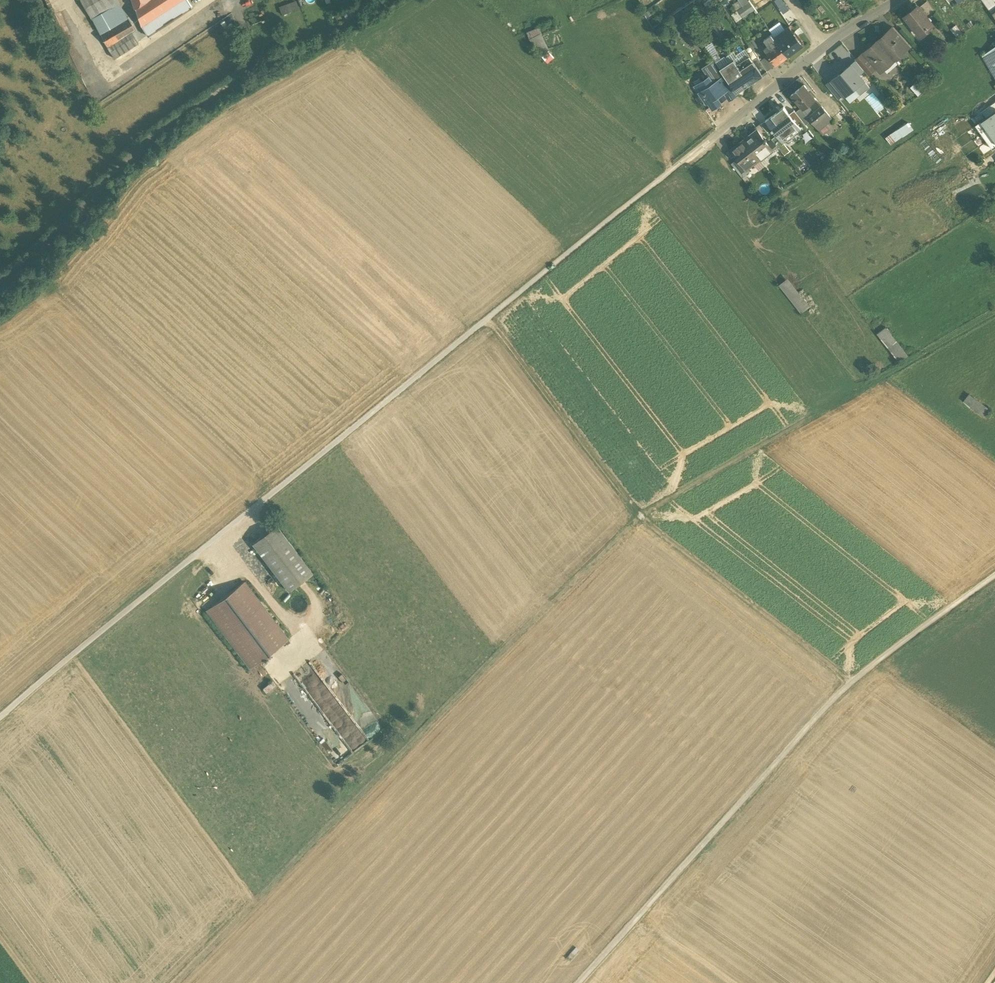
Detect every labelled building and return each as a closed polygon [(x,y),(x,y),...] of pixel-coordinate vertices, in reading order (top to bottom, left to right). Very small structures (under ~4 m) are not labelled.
[(92,18),(119,3),(118,0),(82,0),(92,18)] [(135,9),(148,0),(132,0),(135,9)] [(135,9),(141,26),(150,20),(159,15),(181,0),(148,0),(135,9)] [(159,15),(166,26),(192,8),(187,0),(181,0),(159,15)] [(744,18),(755,10),(748,0),(738,0),(742,7),(739,10),(744,18)] [(992,14),(994,12),(994,0),(983,0),(992,14)] [(128,18),(119,3),(92,18),(101,34),(128,18)] [(283,15),(300,12),(299,3),(282,7),(283,15)] [(926,3),(919,9),(927,19),(934,14),(926,3)] [(919,9),(918,8),(912,13),(911,12),(905,17),(918,33),(925,28),(928,31),(933,27),(927,19),(919,9)] [(159,15),(150,20),(157,31),(166,26),(159,15)] [(128,18),(101,34),(107,45),(131,32),(135,30),(128,18)] [(150,20),(141,26),(148,37),(157,31),(150,20)] [(778,23),(769,30),(772,34),(771,35),(774,38),(783,31),(778,23)] [(783,31),(774,38),(778,43),(787,56),(803,45),(789,26),(783,31)] [(538,28),(527,33),(538,56),(549,51),(538,28)] [(905,41),(893,28),(889,32),(901,45),(905,41)] [(131,32),(107,45),(114,58),(137,45),(131,32)] [(889,32),(878,41),(893,58),(904,49),(901,45),(889,32)] [(771,35),(764,41),(768,46),(769,46),(771,48),(778,43),(774,38),(771,35)] [(878,41),(867,51),(878,65),(874,69),(877,72),(882,68),(893,58),(878,41)] [(778,43),(771,48),(769,46),(768,46),(764,49),(769,55),(776,65),(787,56),(778,43)] [(982,56),(994,79),(994,47),(982,56)] [(551,51),(544,57),(549,63),(556,57),(551,51)] [(878,65),(867,51),(862,55),(862,56),(874,69),(878,65)] [(769,55),(760,61),(767,72),(776,65),(769,55)] [(874,69),(862,56),(856,61),(864,71),(867,75),(874,69)] [(750,57),(738,66),(750,85),(756,81),(751,74),(750,71),(748,68),(754,63),(752,61),(750,57)] [(760,61),(758,57),(752,61),(754,63),(748,68),(750,71),(751,74),(756,81),(767,72),(760,61)] [(893,58),(882,68),(886,73),(897,64),(893,58)] [(714,60),(703,68),(710,77),(708,78),(712,85),(720,80),(725,76),(721,69),(714,60)] [(738,66),(734,60),(721,69),(732,87),(737,94),(744,89),(750,85),(738,66)] [(864,71),(856,61),(851,65),(859,75),(864,71)] [(859,75),(851,65),(832,81),(843,95),(844,97),(855,89),(860,96),(870,88),(859,75)] [(732,87),(725,76),(720,80),(726,91),(732,87)] [(712,85),(708,78),(695,87),(706,104),(708,103),(712,109),(720,104),(716,97),(722,93),(726,91),(720,80),(712,85)] [(843,95),(832,81),(826,86),(838,100),(843,95)] [(816,100),(804,85),(791,96),(801,108),(803,111),(808,106),(816,100)] [(726,91),(722,93),(729,103),(738,96),(737,94),(732,87),(726,91)] [(822,107),(814,114),(808,106),(803,111),(811,121),(819,131),(832,119),(822,107)] [(784,107),(765,121),(772,130),(772,131),(773,132),(774,132),(776,135),(772,139),(776,145),(781,141),(793,131),(795,134),(801,129),(798,125),(789,114),(784,107)] [(803,111),(801,108),(796,113),(806,125),(811,121),(803,111)] [(796,113),(794,110),(789,114),(798,125),(802,121),(796,113)] [(838,116),(846,126),(853,121),(845,111),(838,116)] [(975,126),(993,151),(994,149),(994,112),(975,126)] [(895,144),(916,130),(911,123),(890,136),(895,144)] [(765,140),(758,131),(745,141),(760,160),(772,150),(766,142),(767,142),(765,140)] [(760,160),(745,141),(732,151),(738,159),(747,170),(747,169),(760,160)] [(781,141),(776,145),(780,150),(785,146),(781,141)] [(738,159),(731,165),(742,179),(750,173),(747,169),(747,170),(738,159)] [(803,314),(813,307),(791,278),(781,285),(803,314)] [(888,327),(879,334),(901,360),(909,354),(888,327)] [(965,404),(988,417),(993,408),(970,395),(965,404)] [(276,525),(252,543),(289,591),(312,573),(276,525)] [(244,582),(206,610),(250,668),(288,640),(244,582)]
